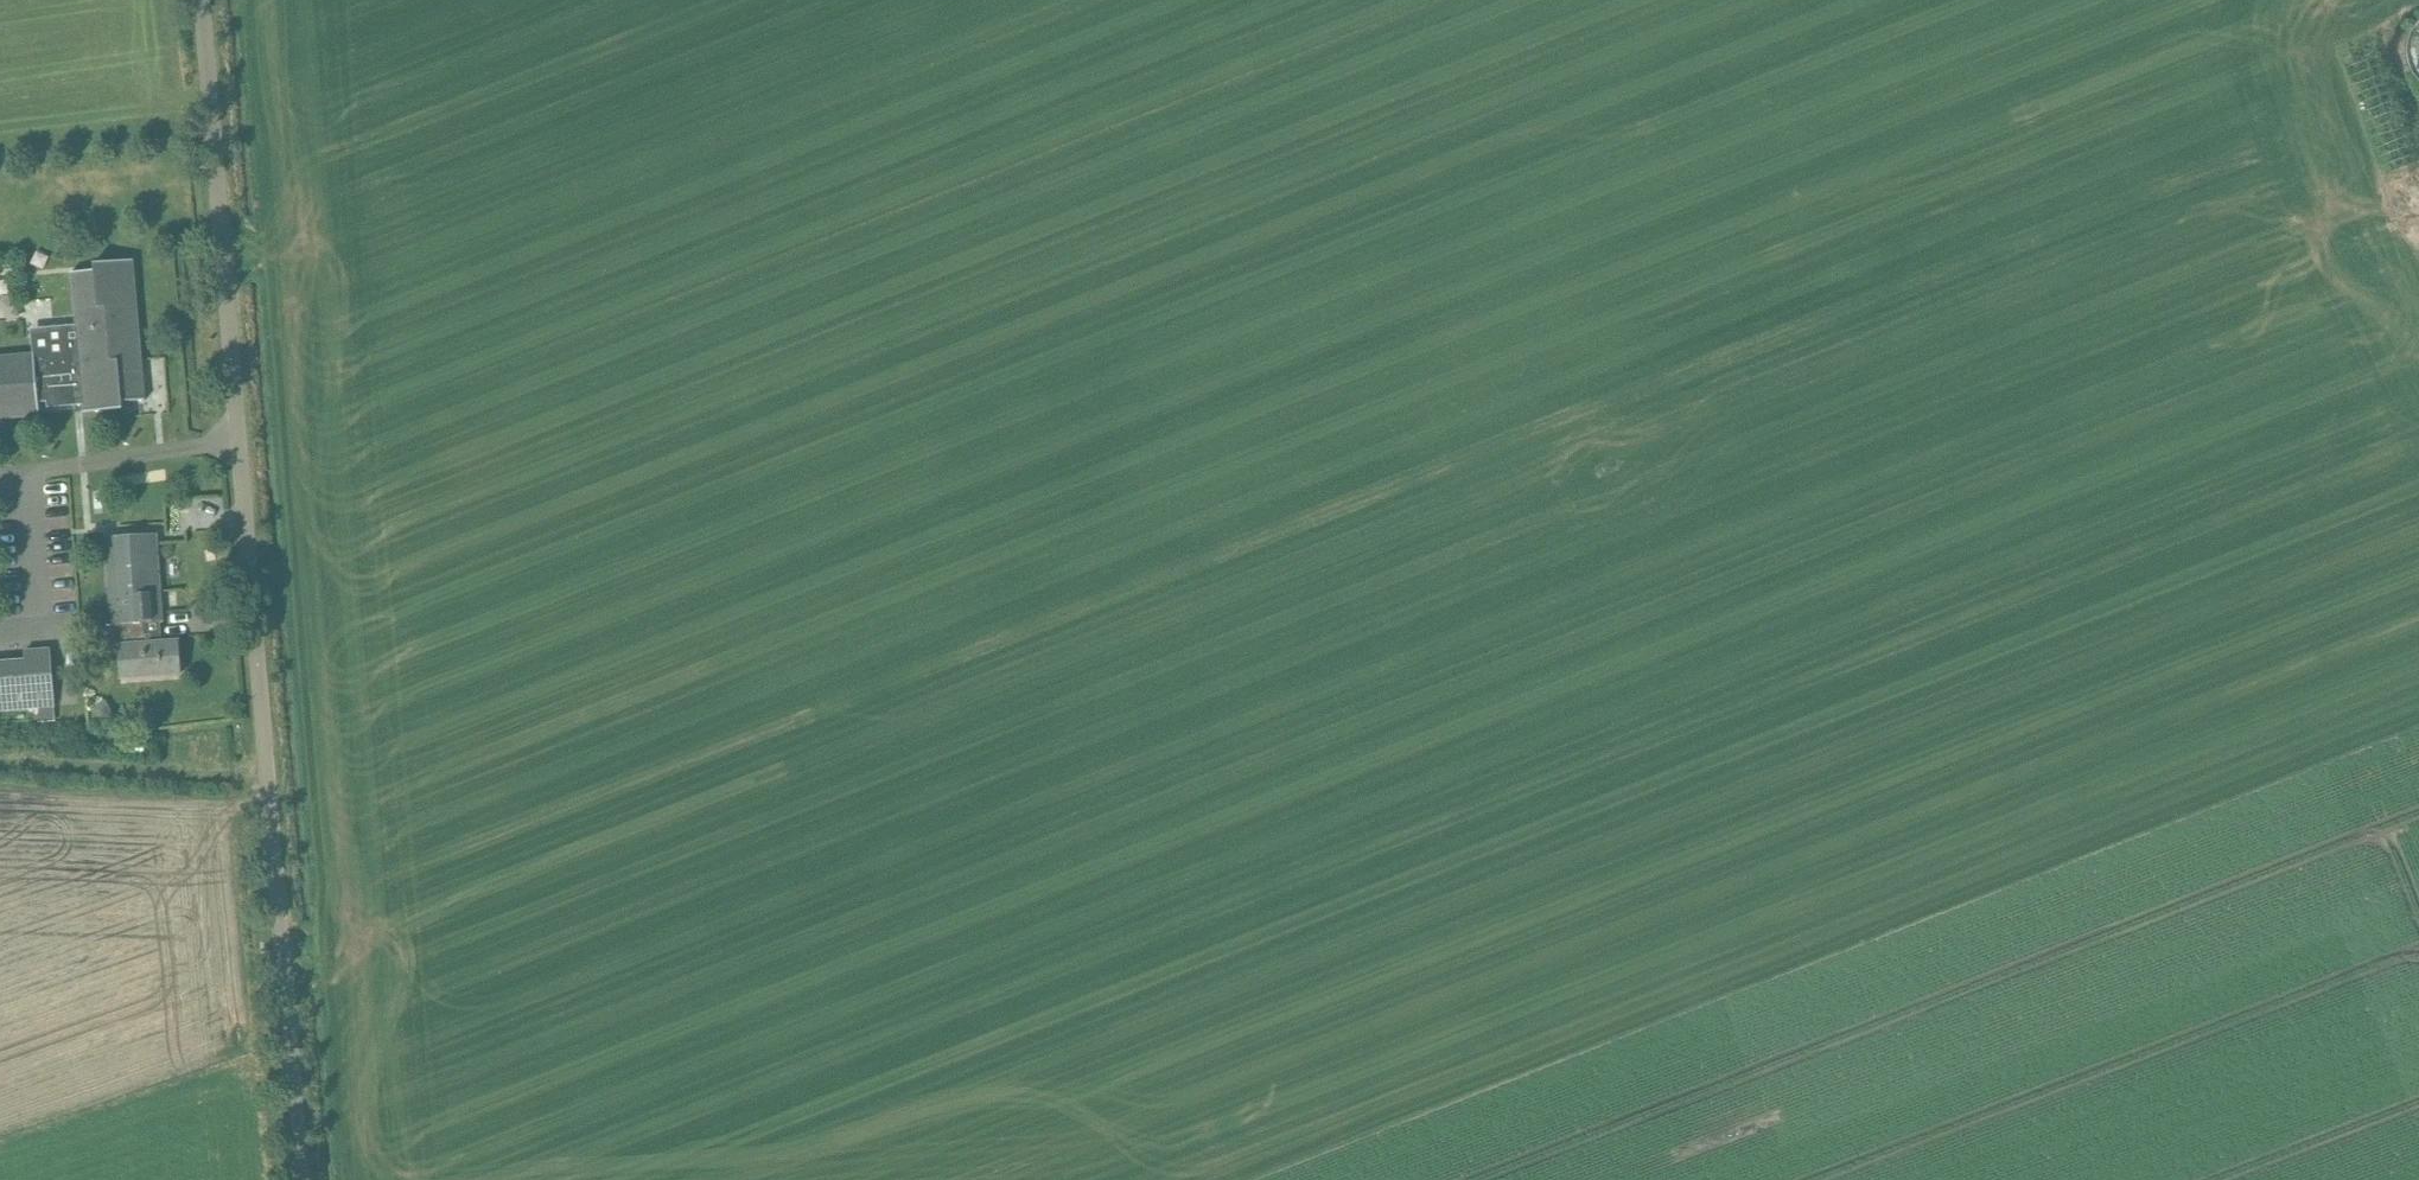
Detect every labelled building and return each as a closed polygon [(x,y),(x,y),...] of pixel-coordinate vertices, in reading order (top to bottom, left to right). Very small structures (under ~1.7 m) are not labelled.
[(40,417),(39,403),(47,402),(47,408),(76,406),(75,400),(83,399),(84,412),(83,412),(83,413),(123,410),(122,403),(146,401),(134,260),(94,263),(94,271),(71,273),(77,346),(68,347),(66,326),(42,328),(33,338),(35,353),(0,356),(0,420),(40,417)] [(121,678),(157,676),(180,675),(178,641),(145,643),(144,624),(163,622),(157,534),(105,537),(111,626),(126,625),(127,643),(118,643),(121,678)] [(51,650),(24,652),(25,661),(0,663),(0,711),(55,707),(51,650)]
